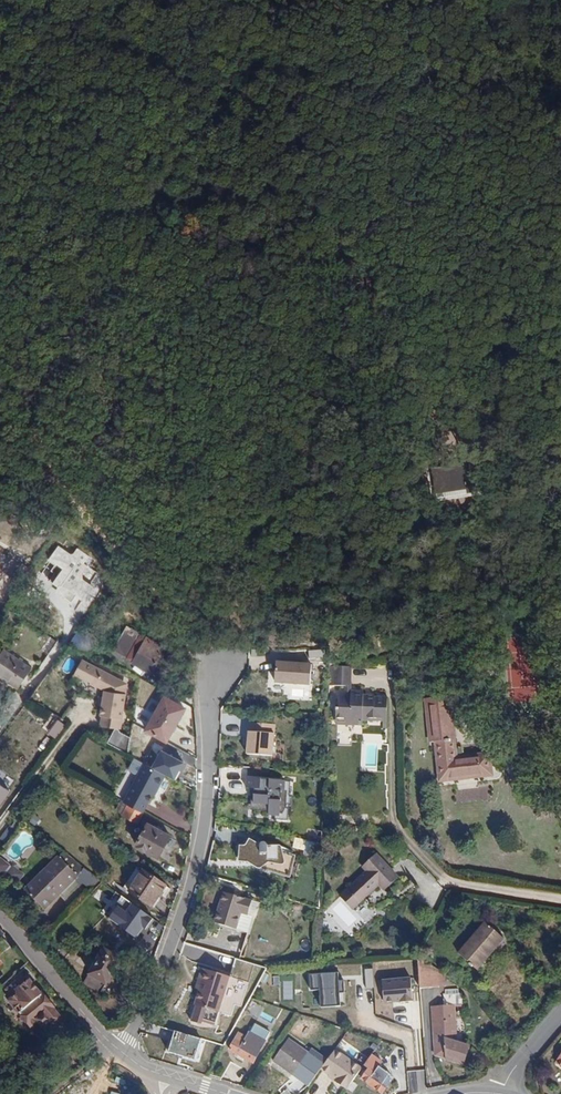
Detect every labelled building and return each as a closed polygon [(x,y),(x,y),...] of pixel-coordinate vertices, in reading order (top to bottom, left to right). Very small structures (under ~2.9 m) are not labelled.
[(482,472),(487,471),(486,463),(480,464),(480,463),(477,463),(476,460),(464,462),(465,465),(429,472),(433,496),(465,490),(466,495),(485,492),(482,472)] [(57,562),(47,576),(54,582),(60,585),(58,592),(76,604),(91,584),(72,572),(80,560),(62,547),(53,558),(57,562)] [(36,586),(43,591),(49,581),(41,577),(36,586)] [(36,603),(43,591),(36,586),(28,598),(36,603)] [(40,633),(43,628),(34,622),(31,627),(40,633)] [(126,626),(113,650),(120,654),(134,630),(126,626)] [(172,651),(134,630),(120,654),(133,661),(161,676),(163,673),(160,671),(170,655),(171,655),(172,651)] [(95,640),(78,631),(69,642),(88,653),(89,650),(95,640)] [(32,668),(4,649),(0,655),(0,676),(19,688),(32,668)] [(122,681),(83,660),(75,675),(83,679),(84,677),(92,681),(90,683),(104,691),(104,698),(102,707),(101,716),(103,716),(123,719),(127,692),(122,681)] [(160,678),(161,676),(133,661),(132,663),(160,678)] [(276,662),(275,681),(283,682),(283,683),(302,684),(302,683),(310,684),(312,664),(276,662)] [(336,666),(336,686),(352,686),(352,666),(336,666)] [(364,691),(352,690),(351,697),(339,696),(339,707),(336,707),(336,719),(346,719),(346,724),(363,725),(364,714),(374,715),(374,717),(387,717),(388,697),(377,696),(377,699),(364,698),(364,693),(364,691)] [(459,776),(493,772),(491,754),(464,757),(463,748),(456,749),(454,733),(451,734),(447,696),(429,698),(434,741),(440,741),(444,780),(459,778),(459,776)] [(167,741),(185,709),(165,697),(147,730),(167,741)] [(123,719),(103,716),(102,727),(122,730),(123,719)] [(272,756),(275,725),(250,723),(247,754),(272,756)] [(131,742),(131,736),(123,735),(120,749),(129,754),(129,752),(131,742)] [(13,745),(7,740),(0,748),(6,753),(13,745)] [(138,743),(131,742),(129,752),(137,753),(138,743)] [(168,775),(147,764),(125,802),(127,803),(143,812),(144,813),(155,794),(158,788),(160,789),(168,775)] [(285,781),(247,778),(246,788),(252,789),(252,796),(254,796),(253,809),(269,810),(269,815),(280,816),(281,801),(284,801),(285,781)] [(115,810),(122,814),(127,803),(125,802),(121,800),(115,810)] [(138,822),(143,812),(127,803),(122,814),(138,822)] [(17,830),(23,822),(18,819),(12,827),(17,830)] [(171,835),(163,831),(156,827),(148,822),(136,845),(158,858),(171,835)] [(7,844),(17,830),(12,827),(10,825),(0,838),(7,844)] [(259,843),(249,839),(245,845),(239,845),(239,861),(248,861),(259,868),(263,867),(269,861),(283,865),(287,863),(281,845),(268,845),(266,842),(262,842),(259,843)] [(303,855),(314,856),(315,841),(304,840),(303,855)] [(45,910),(54,900),(51,898),(58,890),(61,893),(78,875),(70,868),(75,863),(64,852),(59,856),(61,858),(45,875),(42,872),(25,890),(45,910)] [(368,870),(341,896),(353,910),(381,883),(387,890),(399,878),(376,854),(364,865),(368,870)] [(58,856),(42,872),(45,875),(61,858),(59,856),(58,856)] [(1,878),(11,865),(0,857),(0,877),(1,878)] [(124,888),(129,891),(143,871),(138,867),(124,888)] [(143,871),(129,891),(153,907),(166,887),(143,871)] [(51,898),(54,900),(61,893),(58,890),(51,898)] [(215,923),(237,929),(242,914),(248,916),(253,901),(223,892),(215,923)] [(242,914),(237,929),(249,933),(253,918),(248,916),(242,914)] [(478,969),(503,937),(484,921),(458,952),(478,969)] [(104,949),(90,973),(107,983),(109,980),(121,959),(104,949)] [(418,957),(421,988),(442,987),(441,971),(418,957)] [(235,958),(230,976),(248,982),(253,963),(235,958)] [(195,989),(199,990),(205,969),(201,968),(195,989)] [(205,969),(199,990),(194,1005),(196,1006),(192,1022),(203,1025),(205,1018),(217,1022),(219,1013),(219,1012),(229,976),(205,969)] [(339,972),(310,974),(311,989),(320,989),(321,1007),(341,1006),(340,992),(345,992),(344,980),(339,980),(339,972)] [(107,983),(90,973),(85,983),(109,997),(117,984),(109,980),(107,983)] [(37,1020),(42,1026),(57,1014),(29,979),(15,990),(18,993),(10,1000),(30,1026),(37,1020)] [(411,980),(382,982),(384,1003),(413,1001),(411,980)] [(444,994),(443,1005),(452,1004),(463,1004),(463,993),(459,993),(459,989),(446,989),(446,993),(444,994)] [(452,1004),(443,1005),(431,1006),(435,1055),(462,1063),(468,1046),(455,1041),(452,1004)] [(337,1025),(329,1039),(339,1045),(347,1030),(337,1025)] [(200,1039),(175,1031),(169,1051),(194,1059),(200,1039)] [(254,1063),(266,1040),(251,1032),(248,1037),(240,1033),(231,1050),(254,1063)] [(293,1074),(294,1073),(308,1054),(309,1053),(289,1039),(274,1061),(293,1074)] [(364,1065),(369,1069),(362,1080),(381,1093),(384,1093),(392,1082),(377,1072),(384,1061),(373,1053),(364,1065)] [(308,1054),(294,1073),(298,1076),(312,1057),(308,1054)] [(339,1080),(350,1065),(342,1059),(331,1075),(339,1080)] [(19,1075),(22,1084),(31,1081),(29,1072),(19,1075)] [(45,1075),(35,1082),(44,1093),(54,1085),(45,1075)]
